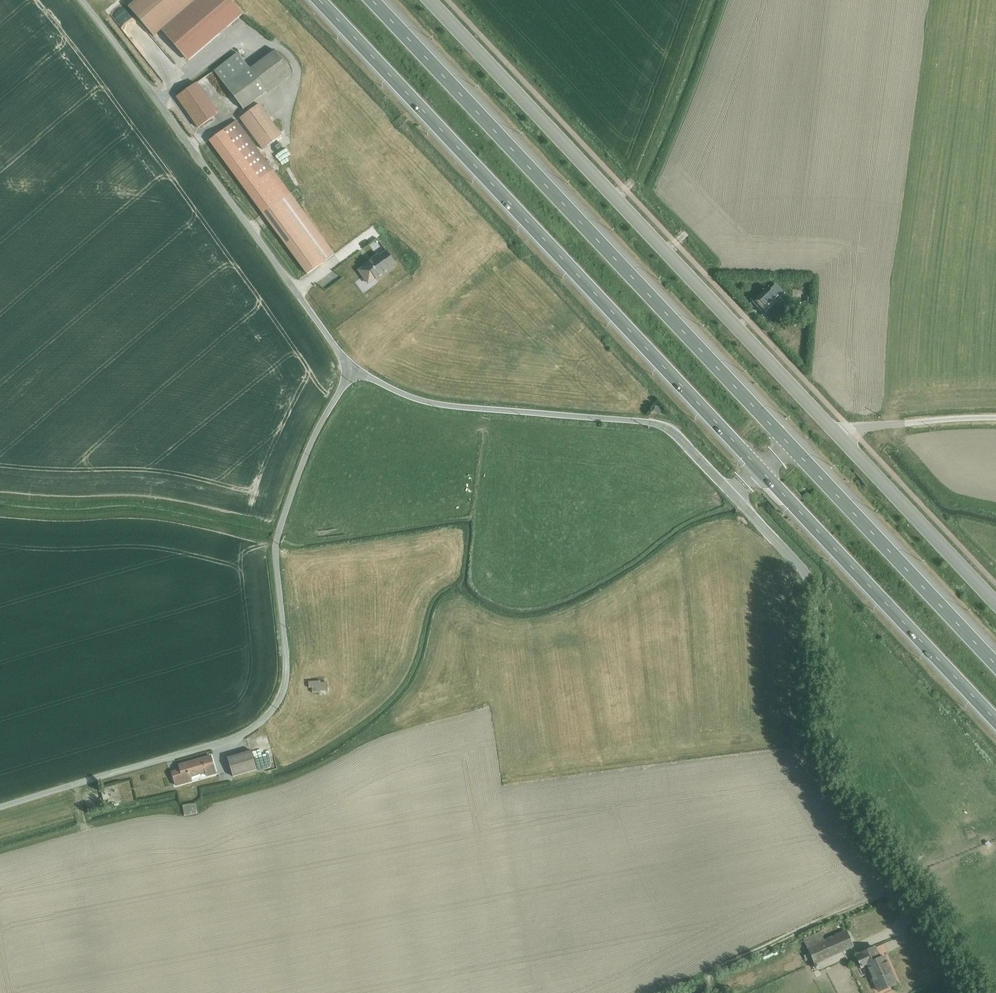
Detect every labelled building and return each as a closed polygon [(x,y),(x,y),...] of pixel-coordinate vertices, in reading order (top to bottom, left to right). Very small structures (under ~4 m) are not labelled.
[(129,6),(154,36),(160,31),(189,60),(243,14),(231,0),(136,0),(129,6)] [(268,92),(293,74),(274,49),(249,67),(238,52),(214,71),(243,110),(267,91),(268,92)] [(197,82),(177,97),(199,128),(219,113),(197,82)] [(259,104),(240,118),(262,149),(282,135),(259,104)] [(335,254),(237,120),(209,140),(307,274),(335,254)] [(359,270),(368,283),(375,278),(376,279),(390,269),(389,268),(396,263),(387,251),(380,256),(379,254),(365,265),(366,265),(359,270)] [(766,316),(781,302),(767,287),(752,301),(766,316)] [(320,681),(309,681),(309,687),(312,687),(312,692),(321,692),(321,691),(328,691),(328,682),(320,682),(320,681)] [(252,750),(228,757),(233,776),(257,769),(252,750)] [(180,770),(172,772),(176,786),(193,781),(191,777),(206,773),(207,777),(216,774),(211,756),(179,765),(180,770)] [(117,785),(103,788),(104,791),(102,792),(104,800),(108,799),(108,802),(112,801),(112,804),(121,802),(117,785)] [(82,802),(91,799),(88,789),(79,791),(82,802)] [(196,803),(183,805),(184,816),(198,813),(196,803)] [(804,946),(806,945),(815,964),(854,946),(847,929),(824,939),(820,931),(801,940),(804,946)] [(866,967),(878,992),(896,983),(884,956),(880,958),(875,947),(855,956),(861,969),(866,967)] [(792,966),(798,964),(794,955),(788,958),(792,966)] [(806,964),(803,957),(797,960),(801,967),(806,964)]
